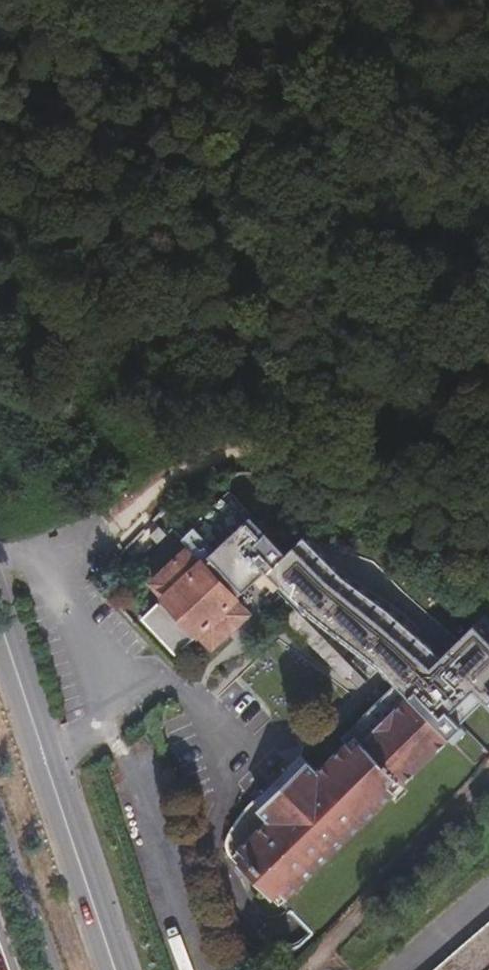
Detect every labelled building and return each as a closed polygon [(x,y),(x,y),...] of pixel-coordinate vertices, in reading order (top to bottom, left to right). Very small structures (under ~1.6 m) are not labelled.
[(326,553),(324,556),(319,561),(409,639),(443,599),(352,525),(326,553)] [(176,613),(153,638),(187,674),(210,654),(226,670),(261,634),(198,569),(164,600),(176,613)] [(480,628),(443,599),(409,639),(412,643),(404,651),(449,692),(478,662),(488,672),(488,618),(480,628)] [(399,702),(355,748),(347,755),(338,749),(308,779),(299,772),(255,817),(245,808),(238,813),(233,820),(228,827),(225,835),(224,843),(224,852),(225,860),(225,861),(268,899),(276,893),(284,901),(440,745),(399,702)] [(347,755),(355,748),(346,741),(338,749),(347,755)] [(277,908),(284,901),(276,893),(268,899),(277,908)] [(436,969),(488,969),(488,926),(436,969)]
